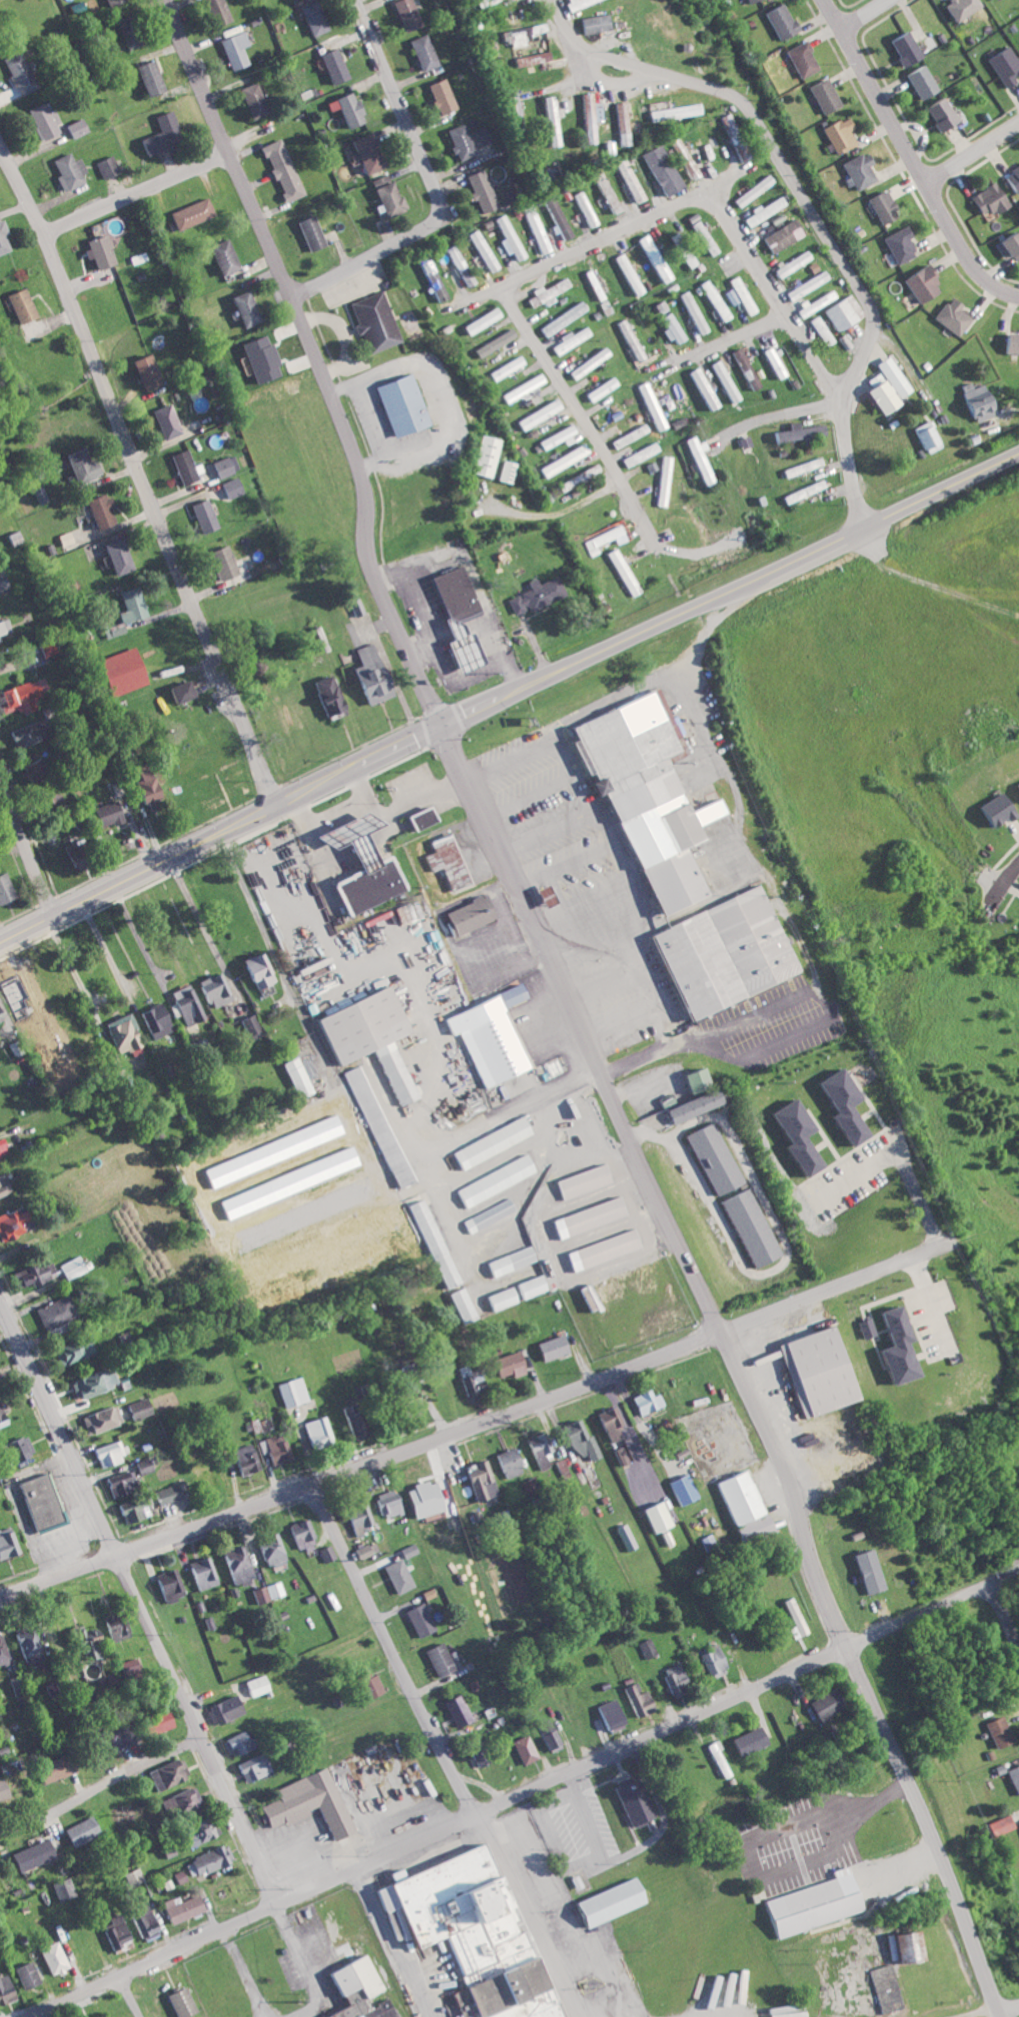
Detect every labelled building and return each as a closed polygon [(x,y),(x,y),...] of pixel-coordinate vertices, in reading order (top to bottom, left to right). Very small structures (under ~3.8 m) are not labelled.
[(210,27),(229,19),(221,0),(200,0),(210,27)] [(311,0),(310,0),(296,6),(308,36),(323,30),(311,0)] [(409,0),(390,0),(399,31),(417,25),(409,0)] [(570,11),(596,0),(566,0),(570,11)] [(948,21),(974,6),(971,0),(944,0),(938,4),(948,21)] [(776,39),(794,29),(778,2),(761,12),(776,39)] [(577,16),(578,32),(607,31),(607,15),(577,16)] [(545,30),(543,22),(528,26),(530,33),(545,30)] [(507,48),(525,44),(522,29),(504,33),(507,48)] [(882,40),(899,67),(916,55),(900,29),(882,40)] [(247,44),(241,30),(217,41),(230,70),(247,63),(240,47),(247,44)] [(135,45),(129,32),(119,37),(124,49),(135,45)] [(434,65),(425,33),(407,39),(417,71),(434,65)] [(815,68),(799,40),(781,50),(797,78),(815,68)] [(1011,76),(1018,72),(1018,71),(1007,45),(985,55),(1000,88),(1013,82),(1011,76)] [(327,83),(344,78),(335,47),(318,53),(327,83)] [(34,87),(17,50),(0,57),(0,58),(16,95),(34,87)] [(547,62),(545,52),(512,56),(513,65),(547,62)] [(133,65),(143,96),(160,90),(151,59),(133,65)] [(913,99),(931,91),(919,64),(901,72),(913,99)] [(805,86),(820,114),(837,104),(822,77),(805,86)] [(425,83),(435,114),(453,108),(443,78),(425,83)] [(244,119),(262,114),(254,82),(236,87),(244,119)] [(508,116),(519,114),(513,89),(503,91),(508,116)] [(332,97),(344,128),(361,121),(350,90),(332,97)] [(580,144),(593,143),(593,120),(598,120),(598,105),(591,105),(591,93),(579,93),(580,144)] [(546,147),(558,145),(554,116),(559,115),(558,108),(553,108),(551,95),(539,97),(546,147)] [(933,130),(951,121),(939,96),(920,106),(933,130)] [(625,101),(612,102),(616,145),(629,144),(625,101)] [(56,132),(53,123),(57,121),(52,110),(46,112),(42,102),(25,109),(37,139),(56,132)] [(646,120),(696,116),(695,104),(645,109),(646,120)] [(136,138),(141,154),(163,147),(160,136),(176,131),(169,110),(151,115),(157,132),(136,138)] [(727,112),(717,115),(722,130),(732,127),(727,112)] [(850,127),(845,116),(820,126),(831,154),(853,145),(846,129),(850,127)] [(63,125),(69,139),(87,131),(81,117),(63,125)] [(456,161),(474,155),(462,123),(443,130),(456,161)] [(475,147),(489,142),(483,126),(469,130),(475,147)] [(349,139),(361,174),(381,167),(368,132),(349,139)] [(283,202),(302,195),(280,137),(257,146),(261,157),(263,156),(272,179),(274,179),(283,202)] [(703,141),(696,146),(699,151),(696,153),(703,162),(713,154),(703,141)] [(679,187),(658,144),(639,153),(661,196),(679,187)] [(871,180),(864,166),(869,163),(862,151),(838,163),(853,190),(871,180)] [(81,183),(78,174),(82,172),(77,157),(70,160),(67,152),(50,158),(56,175),(53,175),(58,190),(81,183)] [(117,171),(110,154),(93,161),(100,178),(117,171)] [(632,204),(643,198),(624,157),(612,162),(632,204)] [(1010,192),(1018,187),(1018,163),(1000,173),(1010,192)] [(464,174),(476,213),(494,208),(482,169),(464,174)] [(610,194),(600,172),(592,176),(602,197),(610,194)] [(731,200),(737,209),(773,181),(767,173),(731,200)] [(370,179),(379,216),(399,211),(390,174),(370,179)] [(977,216),(1002,204),(991,182),(966,195),(977,216)] [(571,194),(586,228),(597,224),(582,189),(571,194)] [(864,196),(874,224),(891,217),(881,190),(864,196)] [(741,219),(747,228),(785,204),(779,195),(760,208),(758,204),(749,210),(751,213),(741,219)] [(560,241),(571,236),(554,196),(544,200),(560,241)] [(166,211),(172,229),(211,217),(205,198),(166,211)] [(610,214),(618,210),(614,198),(605,201),(610,214)] [(550,250),(533,203),(521,207),(538,254),(550,250)] [(492,218),(501,238),(497,240),(504,254),(510,252),(514,261),(523,256),(504,213),(492,218)] [(306,251),(323,244),(310,214),(293,221),(306,251)] [(688,225),(708,257),(717,251),(697,219),(688,225)] [(766,252),(800,237),(793,220),(758,236),(766,252)] [(892,264),(910,255),(902,239),(907,237),(902,226),(879,237),(892,264)] [(497,267),(476,228),(465,233),(486,273),(497,267)] [(1011,229),(991,240),(1000,258),(1007,254),(1011,260),(1018,256),(1018,245),(1011,229)] [(670,279),(646,232),(634,238),(658,285),(670,279)] [(83,240),(85,249),(90,269),(111,264),(102,234),(83,240)] [(205,244),(215,275),(234,269),(224,238),(205,244)] [(443,247),(462,287),(473,282),(454,242),(443,247)] [(686,268),(694,264),(685,248),(677,253),(686,268)] [(770,268),(775,277),(810,260),(805,251),(770,268)] [(130,265),(146,259),(143,252),(127,257),(130,265)] [(632,296),(641,292),(621,252),(612,257),(632,296)] [(414,259),(434,303),(446,297),(426,254),(414,259)] [(912,303),(936,291),(922,265),(899,277),(912,303)] [(583,271),(594,301),(600,298),(590,268),(583,271)] [(782,293),(788,302),(827,278),(821,269),(782,293)] [(725,279),(729,287),(722,291),(730,305),(737,301),(745,316),(753,311),(733,275),(725,279)] [(569,288),(564,278),(523,296),(528,306),(569,288)] [(729,317),(706,278),(697,283),(720,322),(729,317)] [(4,295),(15,324),(34,316),(23,287),(4,295)] [(258,322),(244,289),(227,296),(240,329),(258,322)] [(696,335),(707,330),(687,289),(677,294),(696,335)] [(794,311),(799,319),(835,297),(830,289),(794,311)] [(345,302),(355,333),(357,332),(365,353),(397,341),(379,290),(345,302)] [(954,309),(957,304),(946,296),(930,319),(955,336),(967,318),(954,309)] [(835,332),(855,320),(841,297),(821,309),(835,332)] [(657,315),(667,310),(663,300),(652,305),(657,315)] [(586,313),(581,303),(536,326),(541,336),(586,313)] [(460,323),(464,334),(498,319),(493,309),(460,323)] [(673,344),(683,339),(672,311),(659,316),(664,328),(660,330),(664,341),(671,338),(673,344)] [(806,321),(824,347),(833,341),(816,314),(806,321)] [(614,323),(634,362),(644,357),(624,318),(614,323)] [(549,347),(553,355),(591,337),(586,326),(569,334),(568,331),(557,336),(560,342),(549,347)] [(278,374),(263,333),(237,343),(252,384),(278,374)] [(1018,354),(1018,333),(1000,333),(1000,353),(1018,354)] [(759,350),(774,379),(783,375),(768,345),(759,350)] [(609,355),(603,346),(564,371),(570,380),(609,355)] [(757,385),(738,346),(729,351),(748,390),(757,385)] [(137,389),(155,383),(146,353),(127,359),(137,389)] [(523,365),(517,355),(486,373),(492,382),(523,365)] [(895,398),(907,389),(883,355),(871,363),(895,398)] [(729,404),(739,399),(719,358),(709,363),(729,404)] [(687,371),(706,412),(718,406),(699,365),(687,371)] [(426,424),(407,372),(371,386),(389,437),(426,424)] [(500,396),(505,405),(544,381),(539,372),(500,396)] [(867,385),(859,391),(877,415),(894,402),(873,373),(863,380),(867,385)] [(617,385),(611,376),(581,393),(587,402),(617,385)] [(634,385),(653,431),(664,427),(645,380),(634,385)] [(975,384),(967,388),(965,382),(953,386),(969,424),(988,415),(975,384)] [(561,410),(556,399),(514,419),(519,430),(561,410)] [(161,440),(179,433),(166,403),(148,411),(161,440)] [(917,457),(939,446),(926,420),(908,428),(917,448),(914,450),(917,457)] [(785,429),(770,431),(771,442),(820,436),(819,424),(795,427),(795,421),(784,423),(785,429)] [(562,443),(575,435),(568,423),(535,443),(541,451),(560,440),(562,443)] [(648,432),(644,423),(608,440),(612,449),(648,432)] [(499,439),(477,435),(470,474),(492,478),(499,439)] [(711,481),(702,449),(705,449),(701,437),(686,441),(698,484),(711,481)] [(588,453),(582,442),(538,468),(544,479),(588,453)] [(618,458),(622,467),(659,452),(655,442),(618,458)] [(63,453),(71,483),(95,477),(87,447),(63,453)] [(168,455),(180,485),(196,478),(184,448),(168,455)] [(671,457),(659,455),(654,506),(666,507),(671,457)] [(215,478),(232,472),(226,456),(209,462),(215,478)] [(820,465),(818,457),(778,470),(781,478),(820,465)] [(516,463),(502,460),(497,481),(511,484),(516,463)] [(224,499),(240,494),(236,477),(219,482),(224,499)] [(780,502),(823,490),(821,481),(777,494),(780,502)] [(31,488),(35,504),(45,501),(41,486),(31,488)] [(92,529),(112,523),(103,493),(82,499),(92,529)] [(216,527),(205,498),(188,504),(199,534),(216,527)] [(591,555),(597,552),(594,547),(612,538),(615,544),(624,539),(617,524),(584,540),(591,555)] [(23,540),(18,529),(5,535),(11,547),(23,540)] [(129,569),(119,538),(100,545),(110,575),(129,569)] [(237,574),(226,544),(206,552),(218,581),(237,574)] [(639,591),(614,547),(603,553),(628,597),(639,591)] [(425,577),(440,617),(437,619),(445,641),(442,642),(453,673),(474,665),(456,618),(475,611),(457,565),(425,577)] [(504,598),(510,614),(524,609),(558,597),(551,577),(533,583),(531,578),(523,581),(526,590),(504,598)] [(145,614),(132,584),(116,592),(123,610),(116,613),(121,624),(145,614)] [(363,613),(358,597),(347,601),(352,616),(363,613)] [(10,634),(4,618),(0,620),(0,637),(10,634)] [(105,638),(123,632),(119,623),(101,629),(105,638)] [(353,648),(358,665),(348,668),(360,705),(387,697),(370,643),(353,648)] [(94,660),(108,697),(146,684),(132,647),(94,660)] [(321,716),(340,709),(327,675),(308,682),(321,716)] [(189,696),(183,679),(163,687),(169,704),(189,696)] [(34,709),(31,695),(40,693),(39,687),(42,686),(41,680),(8,686),(13,713),(34,709)] [(11,710),(6,688),(0,689),(0,713),(11,710)] [(651,916),(702,895),(682,846),(698,840),(692,826),(721,814),(715,799),(684,811),(664,762),(682,754),(655,689),(565,726),(571,740),(566,742),(580,776),(587,773),(589,780),(582,783),(588,797),(600,792),(651,916)] [(27,724),(5,732),(12,749),(33,742),(27,724)] [(27,778),(39,773),(31,753),(19,757),(27,778)] [(138,804),(161,796),(153,774),(130,782),(138,804)] [(59,799),(55,787),(39,793),(43,805),(59,799)] [(973,807),(987,829),(1012,814),(998,792),(973,807)] [(95,827),(119,822),(115,802),(91,807),(95,827)] [(432,822),(425,806),(403,815),(409,831),(432,822)] [(317,831),(325,849),(342,842),(354,869),(370,862),(357,833),(371,827),(364,811),(317,831)] [(422,855),(428,872),(438,869),(446,891),(465,884),(445,833),(427,841),(431,852),(422,855)] [(344,916),(399,892),(384,859),(330,882),(344,916)] [(2,873),(0,874),(0,902),(9,899),(2,873)] [(536,908),(549,904),(542,885),(530,889),(536,908)] [(646,932),(682,1020),(793,974),(757,886),(646,932)] [(439,912),(449,936),(489,920),(479,895),(439,912)] [(389,910),(397,925),(406,920),(398,905),(389,910)] [(254,989),(272,981),(260,952),(236,961),(245,984),(251,981),(254,989)] [(198,980),(207,1009),(230,1002),(221,973),(198,980)] [(203,1019),(187,983),(167,993),(171,1002),(167,1004),(173,1018),(179,1015),(184,1027),(203,1019)] [(311,1017),(331,1066),(371,1050),(395,1106),(414,1098),(389,1039),(403,1033),(388,998),(392,997),(387,985),(311,1017)] [(438,1015),(446,1036),(457,1032),(478,1088),(525,1070),(501,1007),(522,999),(516,985),(438,1015)] [(137,1011),(150,1040),(170,1031),(157,1002),(137,1011)] [(113,1018),(115,1024),(105,1028),(115,1054),(136,1046),(130,1031),(134,1029),(128,1012),(113,1018)] [(258,1031),(252,1014),(239,1019),(245,1036),(258,1031)] [(279,1062),(294,1100),(310,1093),(295,1056),(279,1062)] [(363,1064),(345,1070),(388,1189),(407,1183),(363,1064)] [(701,1087),(695,1068),(676,1074),(681,1092),(701,1087)] [(854,1100),(835,1068),(811,1082),(830,1114),(826,1116),(845,1148),(863,1137),(845,1106),(854,1100)] [(659,1111),(665,1126),(712,1104),(706,1090),(659,1111)] [(766,1113),(785,1143),(780,1146),(800,1178),(818,1167),(799,1136),(808,1131),(788,1099),(766,1113)] [(446,1151),(455,1170),(530,1135),(521,1117),(446,1151)] [(681,1135),(710,1196),(737,1184),(709,1122),(681,1135)] [(13,1153),(7,1138),(0,1141),(0,1158),(13,1153)] [(451,1190),(460,1208),(533,1173),(524,1155),(451,1190)] [(550,1180),(556,1199),(606,1184),(600,1165),(550,1180)] [(14,1193),(8,1174),(0,1177),(0,1197),(14,1193)] [(717,1201),(749,1269),(776,1256),(744,1188),(717,1201)] [(457,1283),(419,1192),(402,1199),(440,1290),(457,1283)] [(459,1222),(466,1234),(513,1210),(506,1197),(459,1222)] [(621,1216),(614,1197),(547,1221),(554,1240),(621,1216)] [(38,1228),(27,1204),(0,1216),(0,1231),(5,1243),(38,1228)] [(636,1251),(630,1232),(562,1251),(568,1270),(636,1251)] [(483,1261),(487,1277),(536,1263),(531,1247),(483,1261)] [(82,1270),(74,1254),(54,1265),(62,1281),(82,1270)] [(15,1286),(43,1278),(39,1264),(11,1273),(15,1286)] [(548,1290),(542,1274),(514,1285),(520,1300),(548,1290)] [(460,1325),(477,1317),(461,1286),(445,1295),(460,1325)] [(482,1297),(488,1313),(518,1301),(512,1286),(482,1297)] [(38,1327),(70,1318),(65,1296),(32,1305),(38,1327)] [(873,1309),(884,1344),(873,1348),(884,1383),(911,1375),(900,1340),(905,1339),(893,1303),(873,1309)] [(870,1335),(868,1318),(855,1320),(858,1337),(870,1335)] [(771,1341),(796,1417),(850,1399),(845,1384),(849,1383),(834,1336),(828,1339),(823,1324),(771,1341)] [(533,1343),(539,1361),(566,1352),(560,1334),(533,1343)] [(50,1347),(55,1364),(91,1352),(86,1335),(50,1347)] [(511,1377),(524,1373),(515,1349),(489,1359),(496,1377),(509,1372),(511,1377)] [(479,1389),(471,1362),(455,1367),(463,1393),(479,1389)] [(113,1385),(108,1367),(66,1380),(72,1398),(113,1385)] [(281,1408),(304,1401),(296,1375),(273,1383),(281,1408)] [(399,1389),(404,1414),(419,1412),(415,1386),(399,1389)] [(649,1395),(646,1388),(628,1396),(636,1415),(662,1404),(657,1392),(649,1395)] [(128,1420),(148,1413),(142,1397),(122,1404),(128,1420)] [(78,1415),(84,1434),(118,1422),(112,1404),(78,1415)] [(618,1422),(610,1404),(593,1413),(607,1442),(618,1437),(612,1424),(618,1422)] [(344,1434),(355,1433),(352,1410),(341,1411),(344,1434)] [(305,1444),(329,1438),(323,1415),(299,1421),(305,1444)] [(583,1436),(575,1418),(558,1426),(573,1458),(583,1454),(587,1461),(598,1456),(588,1434),(583,1436)] [(542,1453),(548,1451),(541,1432),(524,1438),(536,1470),(547,1467),(542,1453)] [(5,1461),(30,1452),(23,1434),(0,1442),(0,1447),(5,1461)] [(268,1464),(286,1458),(280,1439),(272,1442),(270,1435),(260,1438),(268,1464)] [(113,1440),(90,1448),(97,1469),(121,1460),(113,1440)] [(256,1469),(248,1444),(230,1450),(238,1475),(256,1469)] [(502,1477),(522,1467),(511,1445),(491,1455),(502,1477)] [(627,1461),(619,1445),(611,1449),(619,1465),(627,1461)] [(150,1470),(146,1458),(132,1462),(136,1475),(150,1470)] [(187,1464),(194,1484),(211,1478),(204,1458),(187,1464)] [(473,1501),(494,1493),(481,1458),(469,1462),(471,1468),(461,1471),(473,1501)] [(712,1481),(737,1541),(769,1528),(743,1467),(712,1481)] [(14,1482),(32,1534),(65,1523),(60,1509),(55,1510),(42,1473),(14,1482)] [(102,1480),(108,1497),(124,1492),(121,1482),(127,1480),(124,1473),(102,1480)] [(693,1497),(683,1473),(665,1480),(675,1504),(693,1497)] [(402,1488),(409,1518),(439,1510),(432,1480),(402,1488)] [(157,1505),(179,1497),(174,1483),(152,1491),(157,1505)] [(381,1519),(400,1512),(391,1488),(372,1495),(381,1519)] [(116,1508),(122,1524),(149,1513),(143,1497),(116,1508)] [(667,1526),(657,1499),(638,1506),(648,1533),(667,1526)] [(351,1533),(370,1527),(363,1502),(343,1508),(351,1533)] [(295,1552),(313,1545),(303,1519),(285,1526),(295,1552)] [(14,1554),(8,1528),(0,1530),(0,1557),(14,1554)] [(262,1566),(282,1559),(272,1531),(252,1539),(262,1566)] [(375,1550),(371,1541),(351,1549),(355,1559),(375,1550)] [(402,1559),(417,1551),(412,1542),(397,1550),(402,1559)] [(219,1550),(232,1586),(252,1578),(238,1543),(219,1550)] [(322,1562),(333,1557),(327,1544),(316,1549),(322,1562)] [(849,1553),(862,1594),(880,1589),(867,1548),(849,1553)] [(185,1562),(194,1590),(218,1583),(209,1555),(185,1562)] [(381,1565),(392,1594),(411,1586),(399,1557),(381,1565)] [(180,1596),(172,1568),(153,1574),(161,1602),(180,1596)] [(283,1594),(280,1581),(262,1584),(265,1598),(283,1594)] [(265,1601),(262,1586),(250,1589),(253,1604),(265,1601)] [(806,1633),(792,1596),(781,1600),(791,1626),(786,1628),(791,1638),(806,1633)] [(415,1637),(433,1629),(420,1602),(402,1610),(415,1637)] [(103,1624),(109,1642),(127,1636),(121,1618),(103,1624)] [(95,1627),(79,1630),(78,1626),(66,1629),(70,1648),(77,1646),(79,1658),(94,1655),(91,1640),(97,1639),(95,1627)] [(31,1629),(13,1634),(22,1663),(39,1658),(31,1629)] [(643,1658),(655,1654),(648,1637),(636,1642),(643,1658)] [(423,1648),(432,1677),(451,1670),(442,1642),(423,1648)] [(724,1668),(715,1644),(697,1651),(706,1674),(724,1668)] [(668,1692),(687,1684),(677,1662),(658,1669),(668,1692)] [(373,1670),(354,1678),(363,1699),(382,1691),(373,1670)] [(247,1696),(269,1691),(265,1674),(243,1679),(247,1696)] [(623,1690),(631,1717),(645,1712),(641,1702),(646,1701),(641,1685),(623,1690)] [(805,1701),(815,1722),(839,1709),(829,1689),(805,1701)] [(213,1725),(242,1711),(233,1692),(204,1706),(213,1725)] [(452,1727),(469,1720),(458,1694),(441,1700),(452,1727)] [(601,1730),(620,1725),(613,1699),(594,1704),(601,1730)] [(136,1715),(144,1736),(170,1726),(163,1706),(136,1715)] [(984,1720),(991,1747),(1009,1742),(1002,1715),(984,1720)] [(557,1744),(550,1721),(536,1725),(543,1749),(557,1744)] [(124,1744),(117,1725),(90,1734),(97,1753),(124,1744)] [(735,1754),(764,1745),(758,1727),(729,1737),(735,1754)] [(222,1738),(228,1755),(246,1749),(240,1731),(222,1738)] [(519,1764),(535,1758),(527,1734),(511,1740),(519,1764)] [(732,1775),(714,1740),(704,1745),(722,1780),(732,1775)] [(242,1783),(269,1771),(261,1752),(234,1763),(242,1783)] [(34,1766),(41,1784),(76,1771),(69,1753),(34,1766)] [(179,1758),(146,1768),(152,1788),(185,1778),(179,1758)] [(1003,1769),(1014,1795),(1018,1792),(1018,1763),(1003,1769)] [(328,1840),(349,1831),(323,1767),(272,1788),(276,1798),(257,1806),(266,1828),(281,1821),(283,1824),(305,1815),(303,1810),(314,1806),(328,1840)] [(610,1788),(627,1825),(649,1815),(631,1778),(610,1788)] [(158,1800),(166,1817),(195,1804),(187,1787),(158,1800)] [(984,1823),(990,1837),(1011,1828),(1005,1814),(984,1823)] [(62,1827),(68,1845),(95,1834),(89,1817),(62,1827)] [(186,1847),(216,1834),(208,1817),(178,1830),(186,1847)] [(17,1872),(51,1857),(43,1839),(9,1854),(17,1872)] [(439,1935),(459,1987),(447,1992),(456,2015),(451,2016),(554,2016),(496,1868),(493,1869),(481,1840),(397,1873),(395,1868),(382,1873),(386,1882),(368,1889),(377,1912),(389,1907),(405,1948),(439,1935)] [(193,1875),(231,1860),(225,1843),(186,1858),(193,1875)] [(761,1899),(772,1937),(857,1913),(844,1866),(828,1870),(830,1879),(761,1899)] [(123,1872),(127,1886),(141,1882),(138,1868),(123,1872)] [(58,1902),(75,1894),(67,1877),(50,1885),(58,1902)] [(581,1928),(641,1903),(630,1877),(570,1903),(581,1928)] [(202,1911),(195,1894),(172,1904),(170,1898),(159,1902),(169,1924),(202,1911)] [(138,1936),(155,1930),(143,1896),(126,1902),(138,1936)] [(127,1941),(117,1914),(108,1917),(111,1926),(101,1930),(108,1948),(127,1941)] [(919,1960),(915,1930),(885,1933),(889,1963),(919,1960)] [(47,1976),(66,1968),(55,1941),(36,1948),(47,1976)] [(393,2004),(371,2012),(366,1997),(378,1993),(363,1954),(323,1970),(335,1998),(343,1995),(348,2006),(335,2011),(338,2016),(399,2016),(393,2004)] [(12,1968),(21,1989),(38,1982),(29,1961),(12,1968)] [(876,2013),(897,2008),(888,1964),(866,1969),(876,2013)] [(5,1973),(0,1975),(0,2003),(13,2000),(5,1973)] [(182,1986),(163,1995),(173,2016),(179,2016),(193,2011),(182,1986)]
